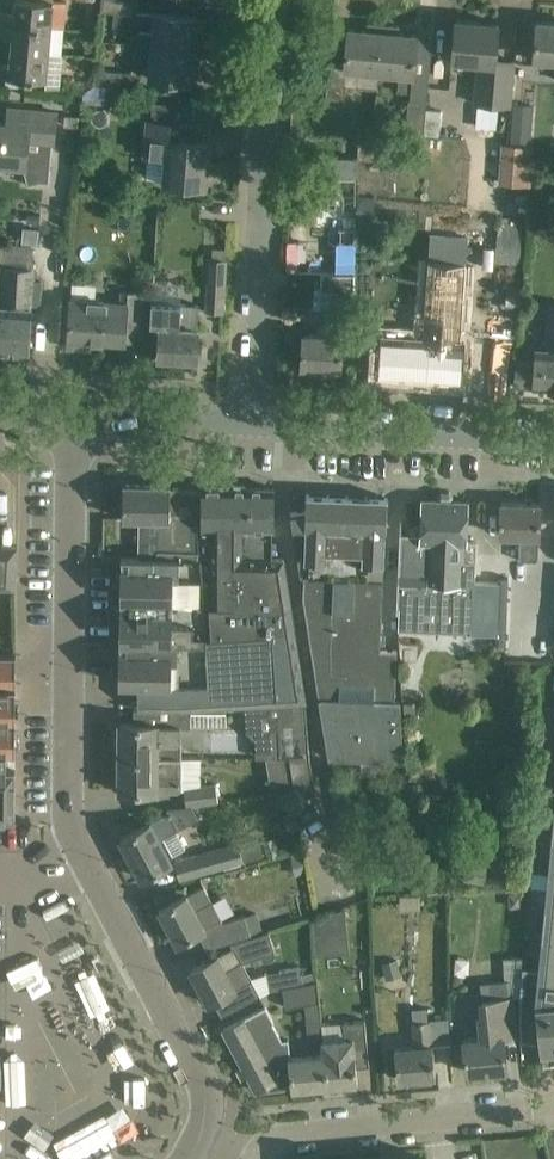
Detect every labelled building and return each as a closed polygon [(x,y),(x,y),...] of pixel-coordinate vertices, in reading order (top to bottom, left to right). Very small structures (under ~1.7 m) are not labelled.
[(52,27),(64,28),(67,1),(54,0),(52,0),(15,0),(15,12),(0,10),(0,22),(52,27)] [(100,11),(136,15),(137,0),(102,0),(101,5),(100,11)] [(196,16),(172,14),(155,13),(154,32),(138,31),(137,44),(193,49),(196,16)] [(496,58),(500,22),(454,17),(450,62),(475,65),(473,104),(512,108),(516,60),(496,58)] [(537,20),(533,58),(553,60),(553,22),(537,20)] [(12,36),(11,49),(50,52),(62,54),(64,28),(52,27),(0,22),(0,35),(12,36)] [(325,98),(343,100),(345,85),(378,88),(380,72),(379,72),(383,31),(349,28),(345,64),(329,62),(325,98)] [(379,72),(380,72),(399,73),(398,90),(411,91),(412,75),(413,75),(416,34),(383,31),(379,72)] [(97,43),(85,42),(84,55),(96,56),(97,43)] [(190,81),(193,49),(137,44),(136,57),(151,58),(149,78),(190,81)] [(13,76),(48,79),(50,52),(11,49),(10,63),(0,62),(0,75),(13,76)] [(130,88),(131,72),(96,69),(94,85),(130,88)] [(405,134),(423,136),(424,134),(426,109),(426,101),(408,99),(405,134)] [(530,144),(533,105),(512,104),(509,143),(530,144)] [(146,155),(144,178),(164,180),(164,182),(176,183),(181,183),(188,184),(205,185),(208,143),(178,140),(180,123),(178,123),(179,110),(179,108),(152,105),(151,108),(150,121),(148,120),(145,155),(146,155)] [(53,143),(54,143),(57,112),(8,107),(6,123),(0,123),(0,157),(2,157),(2,163),(23,165),(28,185),(39,181),(49,182),(53,143)] [(426,109),(424,134),(438,135),(440,110),(437,110),(426,109)] [(498,183),(531,185),(534,145),(501,143),(498,183)] [(310,205),(309,229),(325,229),(325,243),(353,244),(354,212),(342,212),(342,195),(355,195),(355,177),(310,176),(310,195),(314,194),(317,195),(317,206),(310,205)] [(357,197),(357,198),(355,223),(372,224),(374,198),(357,197)] [(524,220),(500,216),(494,261),(518,264),(524,220)] [(379,352),(377,376),(461,382),(463,358),(464,340),(461,340),(467,237),(430,234),(423,336),(422,336),(380,333),(379,352)] [(9,351),(28,353),(31,329),(32,308),(31,308),(34,262),(32,262),(33,247),(5,245),(4,265),(0,265),(0,351),(9,351)] [(222,311),(225,260),(214,259),(214,255),(200,254),(199,277),(208,278),(206,310),(222,311)] [(341,261),(341,272),(355,272),(355,261),(341,261)] [(322,272),(321,290),(336,291),(335,311),(343,312),(343,314),(350,314),(350,301),(355,301),(356,272),(355,272),(341,272),(322,272)] [(141,342),(142,318),(143,291),(122,290),(121,301),(71,298),(68,347),(89,349),(90,341),(124,344),(124,341),(141,342)] [(152,302),(150,324),(160,325),(158,358),(160,358),(160,363),(163,367),(173,367),(177,364),(177,359),(196,360),(198,328),(197,328),(199,304),(180,304),(152,302)] [(550,306),(547,350),(536,349),(535,363),(515,361),(514,385),(553,388),(553,307),(550,306)] [(302,366),(341,368),(343,314),(343,312),(335,311),(323,311),(322,334),(303,333),(302,366)] [(279,701),(280,701),(306,700),(307,700),(291,600),(284,557),(272,557),(272,541),(273,541),(273,487),(247,487),(244,483),(235,483),(235,484),(231,487),(202,487),(202,515),(198,515),(200,551),(207,632),(274,628),(279,701)] [(170,485),(123,484),(123,518),(147,519),(147,520),(156,520),(156,549),(200,551),(197,515),(170,514),(170,485)] [(400,539),(397,608),(399,608),(398,630),(473,633),(475,581),(477,542),(466,542),(468,500),(453,500),(453,495),(450,491),(441,491),(437,495),(437,499),(422,498),(420,539),(400,539)] [(387,497),(347,495),(306,494),(305,510),(290,512),(299,569),(300,576),(304,576),(303,597),(328,757),(365,758),(403,760),(400,700),(395,700),(397,650),(380,649),(387,497)] [(540,503),(501,502),(500,536),(520,536),(519,560),(538,561),(540,503)] [(17,590),(18,543),(0,543),(0,589),(17,590)] [(120,610),(119,642),(208,643),(207,632),(200,551),(156,549),(156,557),(121,556),(121,558),(122,558),(124,563),(124,568),(121,568),(120,600),(124,600),(124,610),(120,610)] [(498,577),(498,582),(498,588),(508,589),(508,577),(498,577)] [(473,633),(496,634),(496,624),(497,612),(497,600),(498,588),(498,582),(475,581),(473,633)] [(508,589),(498,588),(497,600),(507,601),(508,589)] [(507,601),(497,600),(497,612),(507,613),(507,601)] [(507,613),(497,612),(496,624),(506,625),(507,613)] [(496,624),(496,634),(496,636),(506,637),(506,625),(496,624)] [(208,643),(119,642),(118,683),(137,683),(138,706),(190,707),(246,703),(279,701),(274,628),(207,632),(208,643)] [(505,649),(506,637),(496,636),(496,648),(505,649)] [(15,816),(15,765),(7,765),(7,749),(15,749),(16,654),(0,654),(0,816),(15,816)] [(247,733),(255,740),(279,740),(280,757),(290,756),(309,753),(306,700),(280,701),(279,701),(246,703),(247,733)] [(179,757),(180,725),(190,725),(190,707),(138,706),(135,706),(134,723),(120,723),(119,757),(179,757)] [(545,707),(544,720),(553,721),(553,707),(545,707)] [(553,734),(553,729),(553,721),(544,720),(543,733),(553,734)] [(265,757),(272,794),(296,790),(290,756),(280,757),(277,757),(265,757)] [(156,790),(179,790),(179,757),(119,757),(119,791),(156,791),(156,790)] [(187,805),(219,801),(215,782),(184,786),(187,805)] [(547,809),(537,808),(535,825),(545,826),(547,809)] [(295,811),(284,815),(289,831),(300,827),(295,811)] [(150,822),(142,826),(121,838),(142,878),(163,867),(171,862),(168,856),(185,848),(176,831),(180,829),(171,812),(150,823),(150,822)] [(545,826),(535,825),(533,842),(543,843),(545,826)] [(180,879),(264,857),(258,838),(175,860),(180,879)] [(275,838),(263,841),(268,859),(279,855),(275,838)] [(306,865),(289,853),(280,866),(281,869),(284,868),(295,875),(300,874),(306,865)] [(206,948),(229,941),(262,931),(256,911),(212,925),(202,907),(213,901),(204,885),(187,894),(159,909),(177,943),(198,932),(206,948)] [(345,907),(312,918),(315,955),(349,953),(345,907)] [(538,909),(527,908),(526,920),(537,921),(538,909)] [(552,915),(551,921),(543,921),(539,963),(553,965),(553,915),(552,915)] [(525,932),(535,933),(537,921),(526,920),(525,932)] [(203,1002),(208,1001),(209,1002),(252,979),(243,962),(275,952),(268,932),(230,942),(233,947),(218,955),(217,955),(191,969),(200,986),(196,989),(203,1002)] [(397,959),(383,962),(386,976),(400,973),(397,959)] [(543,1064),(553,1063),(553,965),(539,963),(538,969),(522,967),(520,1042),(541,1044),(543,1064)] [(268,990),(282,987),(317,981),(317,980),(315,980),(312,964),(264,972),(268,990)] [(515,1036),(511,997),(511,996),(509,996),(507,980),(480,983),(481,998),(478,999),(480,1013),(476,1013),(479,1039),(463,1040),(466,1071),(506,1068),(503,1037),(515,1036)] [(317,981),(282,987),(286,1007),(304,1004),(307,1039),(323,1037),(317,981)] [(291,1088),(327,1085),(322,1039),(321,1039),(322,1054),(291,1057),(289,1038),(282,1039),(273,1022),(265,1006),(223,1029),(256,1091),(277,1080),(280,1085),(291,1084),(291,1088)] [(451,1043),(448,1020),(448,1018),(428,1020),(427,1007),(412,1008),(413,1022),(412,1022),(415,1046),(394,1048),(397,1078),(435,1074),(433,1045),(451,1043)] [(322,1039),(327,1085),(357,1082),(356,1066),(369,1065),(365,1020),(343,1022),(344,1036),(322,1039)]
